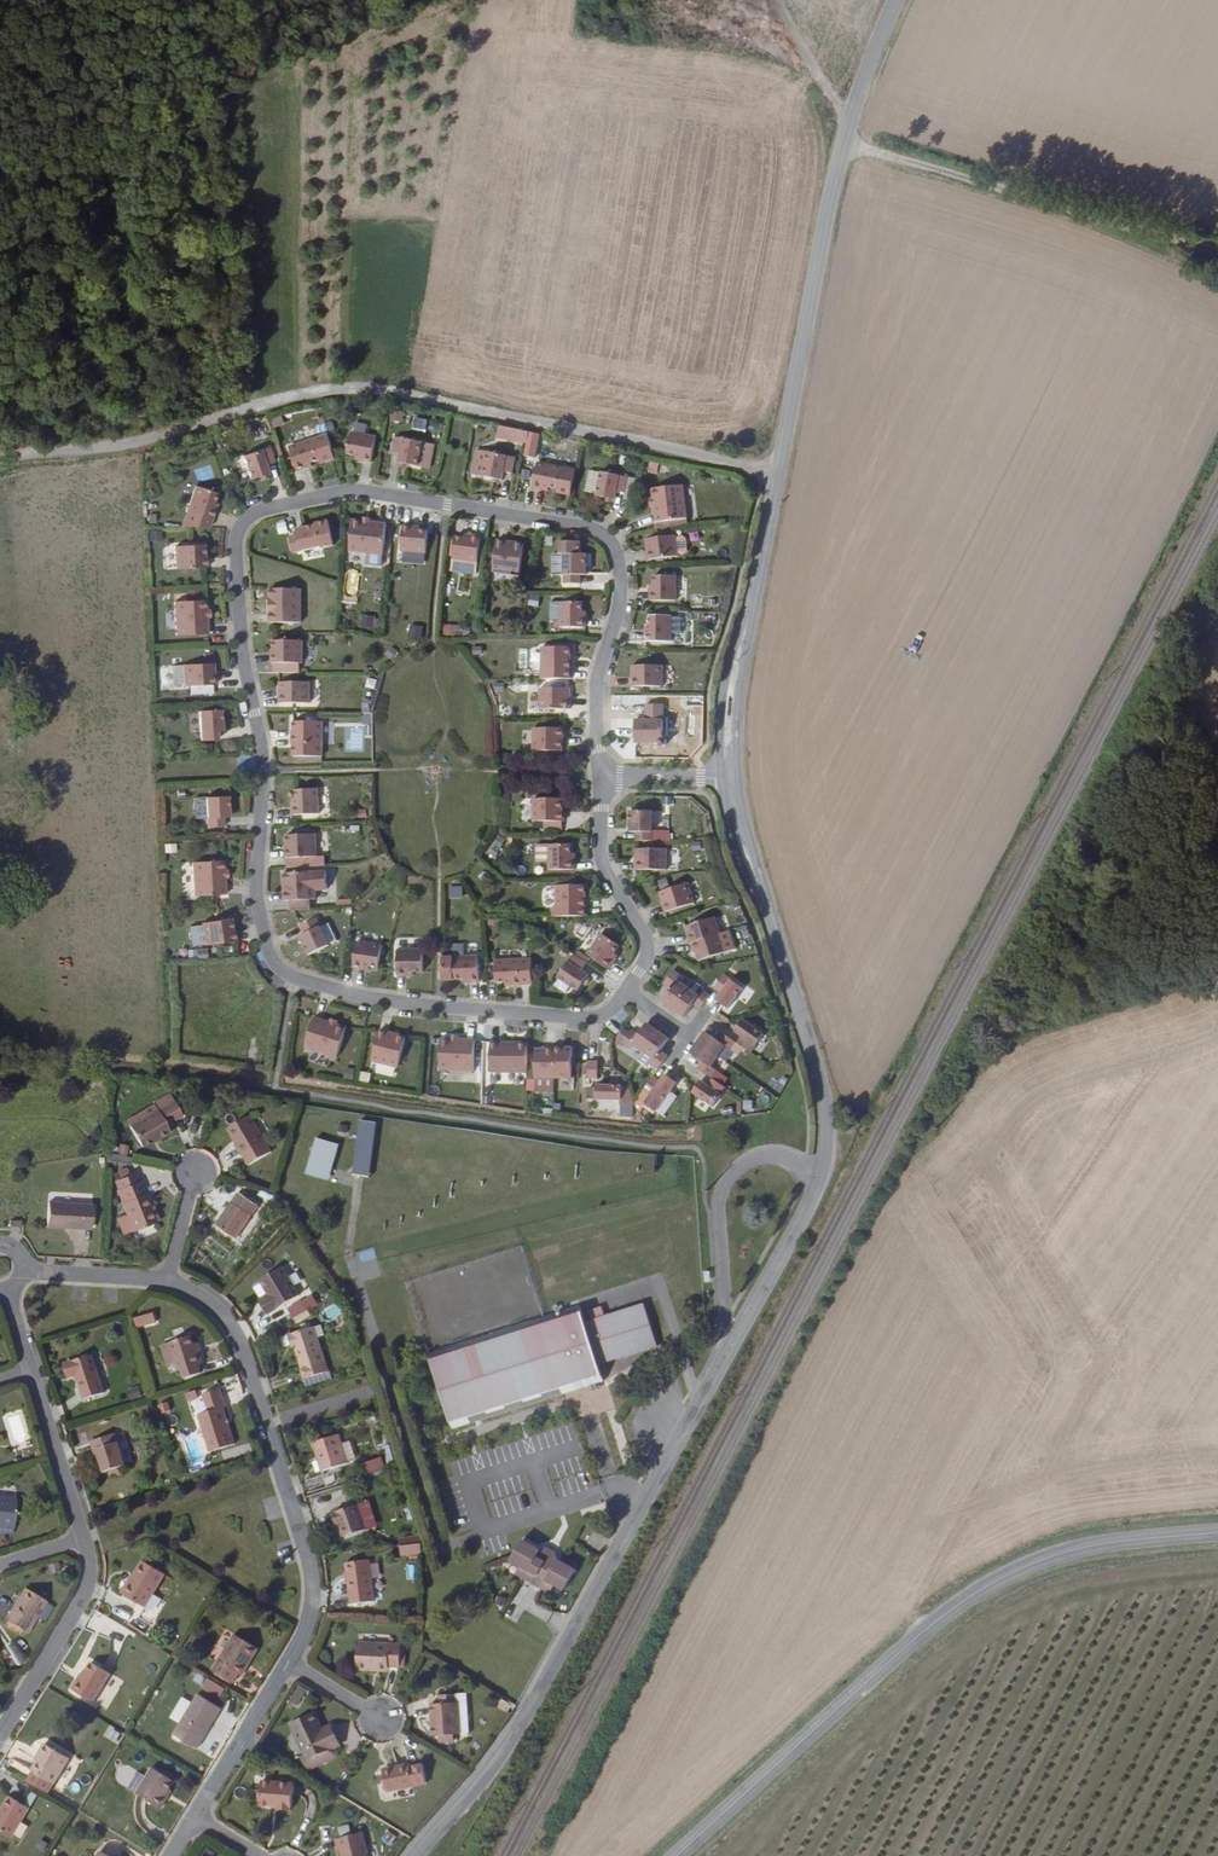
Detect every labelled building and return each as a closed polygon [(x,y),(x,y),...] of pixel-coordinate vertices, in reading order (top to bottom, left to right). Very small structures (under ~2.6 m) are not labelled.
[(391,410),(390,421),(403,422),(405,411),(391,410)] [(273,427),(284,425),(283,416),(271,418),(273,427)] [(529,432),(500,427),(497,439),(527,445),(529,432)] [(538,434),(531,433),(529,442),(536,444),(538,434)] [(373,463),(377,438),(352,434),(348,456),(358,457),(358,460),(373,463)] [(417,467),(423,443),(395,436),(392,452),(400,454),(398,462),(399,463),(406,464),(417,467)] [(333,463),(336,458),(330,437),(291,447),(298,472),(313,468),(313,464),(321,462),(325,465),(333,463)] [(434,445),(423,443),(417,467),(428,470),(434,445)] [(267,465),(275,463),(270,448),(244,456),(252,480),(270,474),(267,465)] [(471,474),(483,476),(488,452),(476,450),(471,474)] [(512,474),(516,458),(488,452),(483,476),(493,479),(501,480),(502,481),(504,472),(512,474)] [(648,461),(645,473),(656,475),(659,463),(648,461)] [(561,490),(565,467),(540,462),(535,489),(551,492),(552,488),(561,490)] [(625,494),(628,477),(600,472),(595,497),(605,499),(611,500),(615,501),(616,492),(625,494)] [(656,523),(688,520),(685,486),(653,489),(654,500),(655,508),(656,523)] [(214,504),(218,494),(198,487),(189,511),(213,520),(219,505),(214,504)] [(372,522),(364,521),(355,520),(353,551),(386,554),(388,523),(372,522)] [(279,534),(288,533),(286,522),(277,524),(279,534)] [(296,552),(325,546),(320,524),(300,529),(301,534),(292,536),(296,552)] [(421,530),(421,526),(406,525),(404,550),(428,552),(430,531),(421,530)] [(161,541),(162,530),(149,530),(149,541),(161,541)] [(478,575),(482,538),(466,536),(465,541),(456,540),(453,573),(478,575)] [(649,561),(679,557),(676,536),(646,540),(649,561)] [(507,546),(507,543),(500,542),(496,572),(523,575),(526,545),(518,544),(517,547),(507,546)] [(207,557),(205,557),(205,545),(197,545),(192,545),(175,546),(176,568),(207,567),(207,557)] [(583,574),(588,574),(587,553),(565,554),(566,583),(583,583),(583,574)] [(676,602),(675,577),(654,577),(654,586),(649,586),(649,602),(676,602)] [(302,623),(302,590),(270,590),(270,599),(270,606),(270,623),(302,623)] [(529,605),(539,606),(541,597),(530,595),(529,605)] [(208,618),(208,611),(207,602),(176,605),(179,638),(210,636),(208,618)] [(582,613),(582,604),(561,604),(560,629),(586,629),(586,613),(582,613)] [(363,614),(361,627),(377,629),(378,616),(363,614)] [(671,642),(671,617),(650,617),(649,626),(645,626),(645,642),(671,642)] [(401,635),(402,625),(391,624),(390,634),(401,635)] [(410,625),(409,638),(423,638),(424,626),(410,625)] [(444,636),(458,636),(458,625),(444,625),(444,636)] [(303,664),(303,641),(274,641),(274,649),(274,657),(272,657),(272,664),(303,664)] [(392,660),(400,653),(394,646),(386,653),(392,660)] [(473,647),(474,656),(484,656),(484,647),(473,647)] [(572,657),(572,649),(543,649),(544,672),(574,672),(574,664),(572,664),(572,657)] [(184,686),(214,686),(214,664),(184,665),(184,686)] [(661,687),(661,667),(632,667),(632,687),(661,687)] [(312,704),(312,683),(282,683),(282,704),(312,704)] [(571,709),(571,689),(542,689),(543,709),(571,709)] [(662,738),(662,705),(646,705),(646,719),(636,719),(635,744),(658,744),(659,746),(660,747),(662,748),(664,747),(666,746),(667,745),(667,743),(667,741),(666,739),(664,738),(662,738)] [(219,732),(224,732),(223,711),(201,711),(201,742),(219,742),(219,732)] [(325,757),(325,722),(295,722),(295,730),(295,737),(293,737),(293,745),(296,745),(296,757),(325,757)] [(553,733),(553,724),(524,724),(524,747),(537,747),(544,747),(551,747),(551,733),(553,733)] [(1113,789),(1116,784),(1102,778),(1100,784),(1113,789)] [(1133,790),(1141,780),(1138,778),(1130,787),(1133,790)] [(294,816),(319,815),(319,791),(297,792),(297,800),(294,800),(294,816)] [(556,799),(550,799),(533,799),(533,821),(565,821),(565,810),(563,810),(563,799),(556,799)] [(224,820),(229,820),(228,800),(207,801),(208,830),(224,829),(224,820)] [(651,844),(651,814),(631,814),(631,834),(635,834),(635,844),(651,844)] [(286,858),(316,856),(315,834),(286,835),(287,843),(287,849),(285,849),(286,858)] [(499,835),(490,853),(497,856),(506,838),(499,835)] [(164,844),(165,852),(176,852),(176,843),(164,844)] [(538,845),(538,863),(551,863),(550,846),(538,845)] [(572,854),(572,846),(550,846),(551,863),(551,870),(576,870),(575,854),(572,854)] [(665,870),(665,851),(636,851),(636,870),(665,870)] [(371,861),(354,867),(356,874),(373,867),(371,861)] [(225,879),(224,871),(224,863),(193,864),(194,898),(226,897),(225,879)] [(284,903),(315,902),(314,874),(283,876),(283,885),(286,885),(286,894),(284,894),(284,903)] [(586,893),(586,885),(557,885),(557,907),(588,907),(588,900),(586,900),(586,893)] [(663,914),(691,906),(686,886),(657,894),(663,914)] [(693,944),(694,943),(721,934),(722,934),(717,918),(704,922),(697,924),(688,927),(693,944)] [(236,930),(233,930),(232,919),(225,920),(219,921),(203,923),(208,946),(237,941),(236,930)] [(330,924),(321,929),(317,920),(301,927),(306,936),(301,938),(310,958),(339,944),(330,924)] [(700,961),(727,952),(721,934),(694,943),(700,961)] [(615,956),(621,948),(603,935),(588,955),(609,970),(618,958),(615,956)] [(380,968),(382,946),(357,943),(354,969),(371,971),(372,967),(380,968)] [(495,950),(495,959),(508,958),(507,949),(495,950)] [(425,973),(426,951),(400,950),(399,976),(415,976),(415,973),(425,973)] [(581,971),(586,964),(572,954),(557,979),(577,992),(583,984),(587,977),(588,976),(581,971)] [(465,981),(481,981),(480,956),(456,957),(456,979),(465,978),(465,981)] [(506,985),(522,985),(521,959),(496,961),(496,982),(506,982),(506,985)] [(673,988),(664,1000),(670,1004),(677,1009),(691,989),(681,982),(684,977),(677,971),(668,984),(673,988)] [(730,1007),(744,987),(726,975),(716,989),(723,993),(719,999),(723,1002),(730,1007)] [(703,990),(699,995),(691,989),(677,1009),(682,1012),(687,1016),(695,1004),(702,1009),(707,1002),(711,996),(703,990)] [(340,1027),(332,1025),(314,1019),(305,1049),(340,1059),(348,1030),(340,1027)] [(748,1051),(760,1034),(741,1021),(734,1032),(740,1037),(735,1043),(748,1051)] [(630,1050),(632,1046),(642,1054),(657,1032),(651,1028),(647,1025),(638,1037),(631,1033),(630,1035),(622,1045),(630,1050)] [(390,1036),(391,1033),(381,1031),(373,1061),(400,1068),(408,1038),(398,1036),(398,1038),(390,1036)] [(617,1041),(622,1045),(630,1035),(625,1032),(624,1031),(617,1041)] [(659,1052),(668,1040),(663,1036),(657,1032),(642,1054),(651,1060),(648,1064),(657,1071),(663,1062),(666,1058),(659,1052)] [(716,1041),(703,1032),(700,1038),(697,1043),(717,1056),(724,1046),(729,1050),(734,1042),(721,1034),(716,1041)] [(456,1039),(449,1038),(440,1037),(438,1069),(472,1071),(474,1040),(456,1039)] [(511,1070),(511,1039),(489,1039),(489,1070),(511,1070)] [(716,1069),(711,1066),(717,1056),(697,1043),(693,1047),(690,1052),(702,1060),(697,1068),(711,1077),(716,1069)] [(571,1045),(553,1045),(552,1047),(552,1075),(571,1075),(571,1062),(571,1056),(571,1045)] [(533,1046),(533,1074),(552,1075),(552,1047),(533,1046)] [(594,1075),(594,1058),(586,1058),(586,1075),(594,1075)] [(376,1063),(374,1071),(394,1076),(396,1068),(376,1063)] [(345,1069),(345,1079),(354,1080),(354,1069),(345,1069)] [(662,1104),(675,1084),(668,1079),(664,1076),(659,1082),(652,1078),(644,1091),(662,1104)] [(713,1104),(725,1087),(712,1077),(707,1084),(701,1081),(693,1091),(713,1104)] [(623,1101),(623,1087),(598,1086),(598,1101),(623,1101)] [(162,1125),(178,1117),(166,1096),(149,1105),(152,1110),(126,1126),(138,1146),(154,1138),(155,1140),(167,1133),(162,1125)] [(126,1126),(152,1110),(149,1105),(122,1120),(126,1126)] [(239,1157),(265,1142),(250,1116),(226,1129),(236,1146),(234,1147),(239,1157)] [(375,1123),(359,1121),(352,1176),(368,1178),(375,1123)] [(338,1145),(315,1138),(304,1174),(328,1181),(338,1145)] [(118,1155),(127,1156),(129,1146),(119,1144),(118,1155)] [(136,1181),(134,1182),(131,1173),(114,1180),(117,1189),(114,1191),(124,1217),(129,1232),(150,1223),(152,1222),(146,1208),(136,1181)] [(235,1241),(263,1200),(243,1187),(216,1228),(235,1241)] [(87,1230),(88,1207),(44,1205),(43,1229),(63,1230),(63,1228),(87,1230)] [(152,1222),(156,1221),(150,1206),(146,1208),(152,1222)] [(115,1220),(121,1235),(129,1232),(124,1217),(115,1220)] [(132,1240),(153,1232),(150,1223),(129,1232),(132,1240)] [(265,1313),(295,1295),(278,1267),(255,1281),(264,1295),(266,1300),(259,1304),(265,1313)] [(311,1316),(308,1311),(319,1305),(312,1294),(288,1309),(297,1325),(311,1316)] [(259,1304),(266,1300),(264,1295),(254,1300),(262,1315),(265,1313),(259,1304)] [(596,1366),(656,1347),(642,1304),(603,1317),(600,1308),(587,1312),(590,1321),(583,1323),(578,1307),(428,1353),(451,1429),(592,1385),(602,1382),(596,1366)] [(137,1329),(157,1323),(154,1313),(134,1318),(137,1329)] [(302,1380),(325,1372),(310,1328),(285,1336),(287,1344),(288,1345),(291,1345),(292,1348),(302,1380)] [(194,1354),(191,1346),(188,1338),(166,1344),(175,1373),(177,1372),(179,1380),(198,1375),(196,1366),(200,1364),(197,1353),(194,1354)] [(197,1353),(199,1353),(196,1344),(191,1346),(194,1354),(197,1353)] [(81,1399),(102,1393),(90,1355),(64,1363),(68,1377),(74,1375),(81,1399)] [(141,1387),(129,1388),(130,1400),(142,1398),(141,1387)] [(186,1394),(188,1402),(199,1399),(197,1391),(186,1394)] [(219,1408),(223,1407),(217,1391),(200,1396),(206,1412),(196,1415),(208,1452),(231,1444),(219,1408)] [(628,1416),(635,1439),(643,1437),(636,1414),(628,1416)] [(118,1468),(123,1466),(113,1434),(88,1442),(90,1452),(94,1450),(97,1459),(101,1473),(106,1471),(118,1468)] [(319,1472),(344,1464),(335,1435),(309,1443),(319,1472)] [(390,1446),(382,1449),(390,1469),(397,1466),(390,1446)] [(384,1459),(365,1465),(369,1477),(387,1471),(384,1459)] [(108,1478),(120,1475),(118,1468),(106,1471),(108,1478)] [(12,1531),(15,1497),(0,1496),(0,1530),(12,1531)] [(341,1536),(363,1530),(355,1505),(330,1513),(332,1522),(336,1521),(337,1525),(341,1536)] [(397,1545),(420,1542),(418,1536),(397,1538),(397,1545)] [(532,1584),(551,1550),(546,1547),(538,1550),(521,1540),(510,1560),(520,1566),(528,1571),(524,1579),(532,1584)] [(555,1552),(551,1550),(532,1584),(541,1589),(546,1580),(553,1585),(563,1591),(575,1570),(558,1561),(557,1560),(555,1552)] [(348,1603),(372,1601),(367,1560),(344,1563),(348,1603)] [(59,1563),(48,1565),(51,1574),(61,1571),(59,1563)] [(150,1597),(162,1576),(140,1563),(121,1595),(142,1609),(136,1620),(149,1627),(163,1604),(150,1597)] [(520,1566),(516,1574),(524,1579),(528,1571),(520,1566)] [(549,1593),(553,1585),(546,1580),(541,1589),(549,1593)] [(27,1633),(47,1600),(27,1588),(7,1620),(27,1633)] [(247,1668),(257,1651),(234,1637),(213,1673),(233,1684),(237,1676),(243,1666),(247,1668)] [(398,1667),(400,1644),(357,1641),(355,1668),(374,1669),(374,1665),(387,1666),(398,1667)] [(91,1703),(108,1675),(89,1663),(81,1676),(72,1691),(91,1703)] [(241,1678),(247,1668),(243,1666),(237,1676),(241,1678)] [(198,1673),(193,1682),(202,1687),(207,1679),(198,1673)] [(72,1691),(81,1676),(78,1674),(69,1689),(72,1691)] [(220,1701),(227,1691),(208,1679),(201,1690),(220,1701)] [(454,1735),(460,1734),(456,1695),(440,1696),(440,1704),(435,1704),(436,1718),(431,1718),(433,1736),(439,1736),(454,1735)] [(215,1721),(221,1710),(197,1696),(173,1736),(196,1751),(207,1733),(204,1732),(212,1719),(215,1721)] [(513,1713),(518,1706),(508,1700),(503,1708),(513,1713)] [(328,1725),(320,1729),(312,1713),(288,1723),(304,1757),(305,1761),(333,1747),(338,1745),(328,1725)] [(207,1733),(215,1721),(212,1719),(204,1732),(207,1733)] [(113,1731),(108,1740),(116,1744),(121,1736),(113,1731)] [(51,1785),(67,1760),(42,1745),(35,1757),(38,1758),(29,1772),(51,1785)] [(335,1757),(336,1753),(333,1747),(305,1761),(304,1757),(300,1759),(305,1770),(335,1757)] [(29,1772),(38,1758),(35,1757),(27,1771),(29,1772)] [(386,1792),(426,1783),(421,1763),(414,1765),(414,1767),(409,1768),(408,1764),(389,1768),(390,1771),(382,1773),(386,1792)] [(128,1783),(133,1774),(124,1769),(119,1778),(128,1783)] [(169,1792),(174,1783),(151,1770),(146,1779),(136,1796),(160,1811),(167,1800),(164,1799),(169,1792)] [(136,1796),(146,1779),(138,1775),(129,1791),(136,1796)] [(290,1809),(292,1785),(260,1782),(259,1791),(258,1807),(276,1808),(276,1811),(288,1811),(288,1809),(290,1809)] [(28,1810),(8,1798),(0,1811),(0,1833),(10,1839),(28,1810)] [(383,1842),(392,1847),(398,1838),(389,1833),(383,1842)] [(361,1834),(334,1840),(336,1849),(340,1848),(341,1855),(366,1855),(361,1834)] [(41,1841),(37,1849),(46,1854),(50,1846),(41,1841)]
